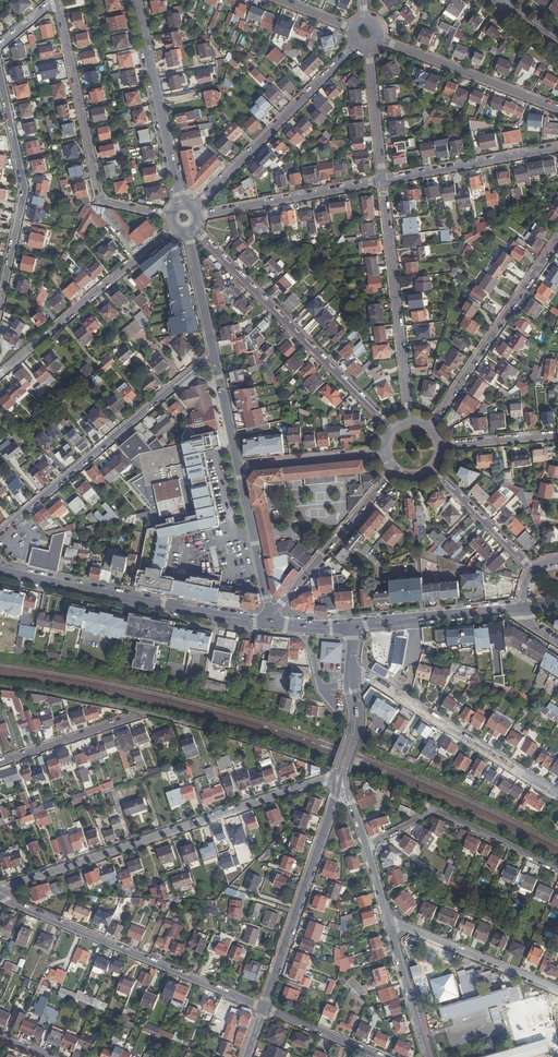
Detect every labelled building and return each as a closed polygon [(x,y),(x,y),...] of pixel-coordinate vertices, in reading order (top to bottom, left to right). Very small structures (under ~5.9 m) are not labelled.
[(29,0),(15,0),(12,2),(20,12),(32,3),(29,0)] [(118,0),(106,0),(108,12),(120,10),(118,0)] [(154,13),(167,10),(165,2),(161,2),(160,0),(151,0),(154,13)] [(349,0),(340,0),(337,6),(347,10),(351,1),(349,0)] [(397,0),(382,0),(389,9),(399,2),(397,0)] [(456,0),(452,0),(446,10),(458,18),(466,6),(456,0)] [(557,0),(554,0),(548,10),(557,17),(557,1),(557,0)] [(248,7),(240,4),(236,13),(245,16),(248,7)] [(6,6),(0,11),(0,13),(8,23),(15,17),(6,6)] [(257,8),(252,6),(248,17),(262,22),(264,16),(266,11),(261,10),(257,8)] [(408,11),(406,9),(401,15),(407,19),(406,21),(411,24),(416,18),(412,15),(413,13),(409,10),(408,11)] [(188,11),(187,13),(188,13),(193,20),(195,14),(188,11)] [(211,26),(214,27),(220,12),(217,11),(211,26)] [(180,13),(169,15),(171,28),(178,27),(177,25),(182,24),(181,19),(180,15),(180,13)] [(74,16),(73,16),(76,27),(85,25),(83,14),(74,16)] [(485,21),(476,14),(468,24),(477,30),(485,21)] [(123,16),(109,19),(111,31),(125,28),(123,16)] [(275,20),(264,16),(262,22),(260,26),(259,29),(273,34),(276,27),(273,25),(275,20)] [(45,26),(41,27),(44,39),(54,37),(51,21),(44,23),(45,26)] [(294,28),(278,22),(276,27),(273,34),(280,37),(278,43),(286,46),(288,42),(294,28)] [(306,37),(311,38),(315,29),(306,26),(307,24),(301,22),(296,34),(305,37),(306,37)] [(445,49),(449,50),(450,49),(452,44),(455,35),(458,30),(454,28),(442,22),(440,27),(448,32),(449,31),(451,33),(447,44),(445,49)] [(493,27),(488,23),(483,30),(488,33),(493,27)] [(254,29),(245,25),(243,29),(253,33),(254,29)] [(502,33),(493,27),(488,33),(497,40),(502,33)] [(321,31),(315,29),(311,38),(308,47),(313,52),(321,31)] [(418,41),(429,45),(433,34),(434,34),(423,29),(418,41)] [(127,35),(126,31),(113,34),(116,51),(129,48),(128,39),(129,39),(128,35),(127,35)] [(167,43),(168,49),(181,46),(178,31),(166,34),(168,42),(167,43)] [(91,45),(88,33),(77,35),(80,47),(91,45)] [(337,47),(334,34),(321,37),(324,50),(337,47)] [(438,36),(433,34),(429,45),(434,47),(438,36)] [(288,42),(286,46),(284,52),(289,51),(292,43),(288,42)] [(509,46),(505,43),(500,49),(503,53),(509,46)] [(22,44),(19,44),(20,48),(13,49),(14,52),(15,60),(27,58),(25,46),(23,46),(22,44)] [(208,44),(199,46),(202,58),(215,55),(214,50),(212,50),(211,47),(209,47),(208,44)] [(457,46),(452,44),(450,49),(452,50),(455,51),(454,55),(463,59),(465,56),(468,57),(471,51),(467,49),(468,48),(458,44),(457,46)] [(53,45),(40,48),(43,60),(56,57),(53,45)] [(274,60),(278,64),(285,57),(276,47),(273,51),(271,49),(268,52),(270,53),(267,57),(272,61),(274,60)] [(289,51),(284,52),(291,58),(302,56),(300,50),(300,48),(291,50),(289,51)] [(131,50),(118,53),(119,57),(120,56),(122,69),(135,66),(132,54),(131,54),(131,50)] [(180,65),(176,50),(166,52),(167,58),(168,62),(170,67),(180,65)] [(98,62),(96,52),(84,54),(86,64),(98,62)] [(481,64),(485,56),(476,52),(472,61),(481,64)] [(313,72),(323,62),(314,53),(308,60),(309,61),(301,69),(307,74),(311,70),(313,72)] [(536,62),(527,57),(516,75),(519,77),(524,69),(530,72),(536,62)] [(393,58),(383,67),(393,79),(402,70),(396,63),(397,63),(393,58)] [(513,63),(500,58),(496,70),(509,75),(513,63)] [(258,66),(251,59),(247,60),(256,68),(258,66)] [(244,60),(254,70),(256,68),(247,60),(244,60)] [(300,68),(301,69),(309,61),(308,60),(300,68)] [(59,73),(57,64),(47,66),(49,76),(59,73)] [(25,78),(23,66),(11,68),(14,80),(25,78)] [(214,66),(198,69),(201,84),(217,80),(214,66)] [(263,81),(266,78),(256,68),(254,70),(253,71),(263,81)] [(557,83),(557,78),(550,73),(551,70),(547,68),(541,77),(545,80),(544,81),(548,84),(553,87),(555,88),(557,83)] [(417,86),(424,89),(426,85),(429,75),(425,73),(425,74),(421,73),(422,70),(418,69),(414,81),(419,82),(417,86)] [(138,85),(134,70),(121,73),(124,86),(129,85),(129,86),(138,85)] [(99,82),(97,71),(87,73),(90,84),(99,82)] [(346,76),(342,81),(346,83),(351,88),(353,85),(356,88),(361,82),(350,73),(347,77),(346,76)] [(441,78),(430,73),(429,75),(426,85),(436,89),(441,78)] [(182,88),(179,75),(169,77),(172,91),(182,88)] [(289,92),(295,86),(285,76),(277,85),(284,91),(286,89),(289,92)] [(233,85),(226,78),(224,84),(228,88),(229,89),(233,85)] [(343,86),(346,83),(342,81),(340,78),(337,81),(343,86)] [(449,97),(453,98),(457,88),(459,85),(449,82),(445,92),(450,94),(449,97)] [(28,84),(17,87),(19,99),(31,96),(28,84)] [(66,97),(63,84),(52,86),(55,99),(66,97)] [(333,84),(325,93),(333,100),(341,92),(333,84)] [(396,101),(395,85),(385,86),(387,102),(396,101)] [(276,105),(285,96),(274,86),(266,94),(276,105)] [(103,88),(91,91),(94,103),(106,100),(103,88)] [(469,93),(457,88),(453,98),(452,101),(463,106),(469,93)] [(363,101),(361,89),(351,90),(352,102),(363,101)] [(485,94),(473,90),(470,98),(481,103),(478,111),(482,113),(487,100),(489,97),(485,95),(485,94)] [(206,97),(208,107),(218,105),(220,107),(220,103),(219,102),(221,93),(214,91),(205,93),(206,97)] [(141,104),(139,92),(127,94),(129,107),(141,104)] [(256,102),(257,104),(266,112),(272,105),(263,96),(256,102)] [(322,96),(313,104),(317,108),(325,116),(334,107),(322,96)] [(482,113),(499,120),(502,113),(496,110),(498,104),(487,100),(482,113)] [(517,106),(507,102),(503,110),(522,118),(523,115),(525,110),(517,106)] [(31,104),(21,105),(23,117),(34,115),(31,104)] [(58,107),(60,119),(71,116),(68,104),(58,107)] [(257,104),(251,111),(260,120),(267,113),(266,112),(257,104)] [(401,116),(400,105),(389,106),(390,111),(388,112),(389,117),(401,116)] [(363,118),(362,106),(351,107),(353,119),(363,118)] [(108,120),(105,108),(93,110),(95,122),(108,120)] [(321,125),(327,118),(325,116),(317,108),(310,115),(321,125)] [(146,122),(144,111),(133,113),(136,124),(146,122)] [(194,112),(177,115),(179,123),(196,120),(194,112)] [(543,120),(544,116),(529,114),(527,126),(542,128),(543,120)] [(253,117),(246,124),(253,132),(260,125),(253,117)] [(305,132),(313,125),(305,117),(297,125),(305,132)] [(38,133),(35,119),(24,121),(27,136),(38,133)] [(388,122),(390,137),(403,135),(401,120),(388,122)] [(543,120),(542,128),(541,137),(546,138),(547,134),(557,135),(557,125),(548,124),(548,120),(543,120)] [(234,121),(222,132),(232,142),(243,130),(234,121)] [(488,126),(488,122),(479,122),(469,121),(471,129),(488,126)] [(351,123),(353,139),(353,138),(364,137),(362,122),(351,123)] [(197,126),(181,129),(182,134),(181,134),(184,147),(189,146),(207,143),(212,123),(209,123),(197,126)] [(76,134),(73,124),(63,126),(66,136),(76,134)] [(109,127),(99,129),(102,140),(112,138),(109,127)] [(295,146),(303,138),(294,128),(286,136),(295,146)] [(148,130),(139,132),(140,139),(139,139),(140,144),(147,143),(146,141),(150,141),(148,130)] [(328,139),(332,135),(327,130),(323,133),(328,139)] [(505,144),(522,141),(520,130),(503,133),(505,144)] [(323,134),(318,139),(321,143),(326,138),(323,134)] [(497,145),(495,134),(479,136),(481,149),(486,148),(486,147),(497,145)] [(458,135),(449,136),(450,143),(451,143),(453,154),(459,153),(458,151),(464,150),(463,140),(462,141),(459,141),(458,135)] [(364,137),(353,138),(354,150),(364,149),(364,142),(372,141),(372,136),(364,137)] [(235,148),(226,139),(217,148),(226,157),(235,148)] [(415,147),(414,139),(409,140),(409,141),(395,143),(396,147),(397,147),(398,147),(398,149),(397,149),(398,154),(405,153),(407,152),(406,148),(415,147)] [(41,150),(39,140),(26,143),(29,156),(45,153),(44,150),(41,150)] [(288,149),(280,140),(274,146),(279,152),(280,150),(283,153),(288,149)] [(338,152),(343,151),(338,148),(330,142),(331,150),(338,149),(338,152)] [(79,157),(76,144),(65,147),(68,160),(79,157)] [(114,144),(101,147),(103,158),(116,155),(114,144)] [(423,159),(437,156),(435,147),(435,144),(420,146),(422,155),(423,159)] [(450,144),(435,147),(437,156),(437,158),(449,155),(452,154),(450,144)] [(198,172),(193,149),(190,150),(185,151),(182,152),(190,188),(196,190),(223,163),(218,158),(221,155),(211,145),(206,146),(215,156),(198,172)] [(153,148),(144,151),(146,160),(155,158),(153,148)] [(269,150),(257,162),(263,167),(270,159),(273,161),(277,158),(269,150)] [(369,162),(368,151),(357,152),(358,157),(356,157),(356,163),(359,163),(369,162)] [(398,154),(394,154),(396,165),(406,163),(405,153),(398,154)] [(47,171),(45,159),(33,162),(35,173),(47,171)] [(555,160),(544,162),(546,173),(546,174),(557,172),(555,160)] [(258,179),(266,171),(263,167),(257,162),(249,170),(258,179)] [(333,162),(318,165),(319,166),(321,181),(329,179),(328,175),(328,174),(330,174),(330,175),(336,174),(333,162)] [(370,172),(369,162),(359,163),(360,173),(370,172)] [(530,176),(546,173),(544,162),(528,165),(528,166),(530,176)] [(82,164),(70,167),(72,179),(84,177),(82,164)] [(117,176),(115,164),(105,166),(108,179),(117,176)] [(347,164),(336,166),(338,176),(348,174),(347,164)] [(317,182),(321,181),(319,166),(302,169),(305,182),(317,180),(317,182)] [(529,190),(532,189),(530,176),(528,166),(525,166),(525,168),(520,169),(515,170),(517,182),(522,181),(522,183),(527,182),(529,190)] [(142,183),(139,168),(131,170),(132,176),(134,181),(134,185),(142,183)] [(156,168),(144,170),(147,183),(159,180),(156,168)] [(300,174),(290,175),(292,185),(302,184),(300,174)] [(286,175),(277,177),(279,188),(287,186),(286,175)] [(501,178),(498,178),(500,188),(512,186),(510,175),(504,175),(500,176),(501,178)] [(473,190),(485,188),(483,176),(471,178),(472,183),(473,190)] [(40,179),(37,193),(46,195),(47,195),(50,182),(40,179)] [(248,180),(233,188),(235,193),(237,192),(239,196),(242,195),(241,194),(253,188),(252,187),(255,186),(252,180),(249,181),(248,180)] [(128,192),(126,182),(115,184),(117,195),(128,192)] [(78,198),(63,196),(64,199),(87,204),(91,205),(86,183),(75,186),(78,198)] [(438,186),(425,188),(427,199),(428,202),(438,200),(437,197),(440,196),(438,186)] [(444,201),(458,198),(457,191),(456,186),(448,188),(447,186),(442,187),(444,201)] [(162,187),(147,190),(149,200),(164,197),(162,187)] [(7,201),(9,192),(8,191),(8,190),(0,188),(0,199),(7,201)] [(408,190),(409,201),(410,201),(421,199),(420,189),(408,190)] [(488,206),(503,203),(503,201),(500,190),(496,190),(496,193),(491,194),(490,191),(486,192),(488,206)] [(459,206),(473,204),(473,203),(463,205),(460,191),(457,191),(458,198),(459,206)] [(461,191),(460,191),(463,205),(473,203),(470,191),(461,192),(461,191)] [(34,198),(32,208),(43,210),(46,195),(37,193),(36,199),(34,198)] [(364,220),(375,219),(374,211),(375,211),(373,196),(362,197),(364,220)] [(412,213),(410,201),(409,201),(398,202),(399,215),(412,213)] [(347,207),(346,202),(329,204),(331,213),(347,211),(348,219),(352,218),(352,214),(351,211),(351,207),(347,207)] [(329,204),(329,203),(325,204),(326,210),(326,212),(318,213),(315,214),(317,222),(320,222),(320,225),(329,224),(328,222),(332,221),(331,213),(329,204)] [(133,249),(138,245),(108,209),(93,205),(91,207),(94,211),(104,213),(129,242),(128,243),(133,249)] [(86,206),(79,218),(84,219),(91,207),(89,206),(88,207),(86,206)] [(82,238),(83,240),(87,236),(84,233),(93,219),(100,228),(105,223),(94,211),(91,207),(84,219),(77,232),(82,238)] [(32,217),(31,222),(40,224),(42,215),(43,210),(32,208),(30,217),(32,217)] [(131,230),(114,210),(108,209),(138,245),(156,231),(147,221),(131,234),(130,233),(131,230)] [(557,216),(557,214),(552,209),(547,216),(555,221),(557,216)] [(316,221),(314,210),(300,213),(302,221),(308,220),(309,223),(310,223),(312,234),(318,233),(316,221)] [(296,223),(294,211),(283,213),(285,225),(296,223)] [(255,217),(251,218),(253,230),(270,227),(267,215),(259,217),(259,218),(256,219),(255,217)] [(229,217),(234,240),(239,236),(237,229),(236,221),(235,216),(229,217)] [(274,232),(284,230),(282,216),(271,218),(274,232)] [(480,227),(483,231),(492,225),(491,220),(480,227)] [(375,236),(373,223),(361,224),(363,237),(375,236)] [(404,230),(404,235),(415,234),(414,223),(403,224),(402,224),(403,230),(404,230)] [(535,230),(532,234),(534,235),(541,240),(548,231),(539,225),(535,230)] [(461,235),(462,231),(453,227),(451,231),(461,235)] [(32,233),(29,246),(43,248),(46,236),(47,231),(34,228),(32,233)] [(446,241),(447,244),(453,243),(453,240),(451,240),(450,230),(447,230),(440,231),(442,242),(446,241)] [(479,233),(475,235),(473,231),(464,236),(469,244),(481,237),(479,233)] [(255,241),(254,235),(248,241),(250,242),(248,245),(244,241),(244,242),(240,238),(239,239),(234,244),(242,253),(247,247),(248,248),(249,247),(255,241)] [(537,249),(543,241),(541,240),(534,235),(529,243),(531,245),(530,246),(532,247),(533,247),(537,249)] [(404,241),(405,248),(414,247),(421,247),(420,237),(406,239),(404,241)] [(106,260),(120,248),(114,241),(99,253),(106,260)] [(377,241),(365,243),(365,249),(366,254),(378,253),(377,241)] [(152,258),(141,267),(145,273),(150,278),(161,269),(163,271),(165,273),(166,278),(168,278),(169,283),(170,287),(186,284),(184,274),(186,274),(186,273),(184,264),(182,264),(180,256),(182,256),(180,247),(178,246),(178,245),(173,242),(171,243),(170,243),(163,248),(160,251),(161,252),(153,259),(152,257),(152,258)] [(468,257),(474,247),(469,244),(463,254),(468,257)] [(518,245),(511,255),(520,261),(527,251),(522,249),(523,247),(520,245),(520,247),(518,245)] [(426,260),(425,246),(421,247),(414,247),(416,261),(419,261),(426,260)] [(295,257),(296,254),(288,251),(284,250),(276,247),(276,249),(279,250),(279,251),(285,253),(285,254),(295,257)] [(239,256),(251,268),(261,259),(253,251),(252,252),(248,248),(239,256)] [(160,251),(159,250),(151,256),(152,258),(152,257),(153,259),(161,252),(160,251)] [(505,252),(497,263),(506,269),(509,265),(511,262),(514,258),(505,252)] [(36,259),(24,256),(22,270),(33,272),(36,259)] [(367,257),(368,268),(378,267),(376,256),(367,257)] [(209,258),(202,260),(203,262),(206,261),(208,270),(216,268),(217,268),(216,267),(209,260),(209,258)] [(284,270),(272,259),(266,264),(278,276),(284,270)] [(320,264),(308,261),(305,264),(313,271),(320,264)] [(420,271),(419,261),(416,261),(407,262),(408,272),(420,271)] [(91,272),(88,275),(91,279),(93,280),(93,281),(96,278),(95,277),(104,269),(98,262),(90,270),(91,272)] [(496,262),(488,274),(499,281),(501,278),(500,277),(502,274),(506,269),(497,263),(496,262)] [(369,273),(370,277),(380,276),(379,266),(378,267),(368,268),(366,268),(365,268),(366,274),(369,273)] [(557,282),(557,269),(555,267),(547,279),(548,280),(545,285),(553,290),(556,292),(557,290),(557,286),(556,285),(557,282)] [(163,271),(161,269),(150,278),(152,281),(163,271)] [(85,272),(76,280),(82,287),(91,279),(88,275),(85,272)] [(211,287),(213,293),(219,291),(223,290),(226,288),(224,281),(222,282),(220,272),(219,272),(213,273),(214,279),(216,286),(211,287)] [(142,290),(152,281),(150,278),(145,273),(135,282),(142,290)] [(488,274),(480,286),(484,290),(489,293),(495,284),(497,286),(499,282),(499,281),(488,274)] [(382,287),(381,276),(380,276),(370,277),(369,277),(370,287),(368,287),(368,293),(379,292),(378,288),(382,287)] [(293,286),(284,277),(275,285),(279,289),(280,287),(281,289),(286,293),(293,286)] [(420,284),(417,284),(418,291),(432,289),(432,282),(429,283),(428,277),(420,278),(420,284)] [(29,294),(31,281),(20,279),(17,292),(29,294)] [(37,288),(38,289),(41,291),(43,287),(47,280),(45,280),(43,279),(37,288)] [(83,289),(93,280),(91,279),(82,287),(83,289)] [(82,290),(75,283),(64,292),(71,299),(82,290)] [(186,284),(170,287),(172,293),(172,296),(190,292),(188,284),(188,283),(186,284)] [(232,293),(236,297),(240,293),(231,283),(226,288),(223,290),(227,297),(232,293)] [(552,293),(553,290),(545,285),(544,284),(535,297),(545,303),(552,293)] [(483,291),(484,290),(480,286),(478,285),(474,290),(471,295),(478,299),(482,302),(487,295),(483,291)] [(49,293),(43,287),(41,291),(39,295),(37,298),(35,300),(40,307),(49,293)] [(130,302),(120,291),(112,298),(120,307),(126,302),(127,304),(130,302)] [(220,294),(219,291),(213,293),(215,305),(217,304),(218,309),(225,307),(224,303),(223,303),(221,294),(220,294)] [(190,292),(172,296),(173,299),(171,299),(172,304),(174,304),(175,310),(193,306),(190,292)] [(57,312),(67,303),(60,294),(49,303),(57,312)] [(133,294),(130,297),(139,308),(148,301),(142,294),(136,298),(133,294)] [(301,303),(292,294),(284,303),(293,311),(301,303)] [(239,307),(246,314),(254,306),(250,302),(249,303),(246,299),(247,298),(243,295),(234,304),(237,308),(239,307)] [(409,296),(411,309),(424,307),(423,295),(409,296)] [(470,298),(461,311),(467,316),(471,318),(480,305),(476,302),(470,298)] [(537,320),(545,308),(533,299),(524,311),(537,320)] [(485,303),(483,307),(494,314),(496,311),(485,303)] [(118,314),(110,304),(100,313),(108,322),(118,314)] [(383,310),(382,305),(369,306),(371,324),(385,323),(384,314),(382,314),(381,310),(383,310)] [(193,306),(175,310),(177,317),(174,318),(171,318),(171,322),(174,335),(177,335),(199,330),(193,306)] [(144,310),(150,318),(151,315),(152,313),(149,309),(147,310),(146,309),(144,310)] [(121,313),(130,321),(133,318),(124,310),(121,313)] [(134,318),(135,319),(143,328),(146,331),(149,320),(142,311),(134,318)] [(312,318),(306,311),(300,317),(306,324),(312,318)] [(426,311),(413,312),(414,321),(427,320),(426,311)] [(48,320),(41,312),(33,320),(40,328),(48,320)] [(92,316),(83,324),(91,333),(100,325),(92,316)] [(474,333),(480,325),(471,318),(467,316),(461,324),(474,333)] [(526,317),(524,321),(530,324),(529,325),(536,329),(539,325),(526,317)] [(17,319),(12,327),(21,333),(22,333),(27,325),(17,319)] [(129,340),(143,328),(135,319),(129,324),(121,331),(124,334),(129,340)] [(520,324),(516,331),(518,332),(526,338),(529,335),(525,332),(529,325),(530,324),(524,321),(521,319),(518,322),(520,324)] [(346,332),(333,320),(327,326),(324,329),(331,336),(330,337),(336,343),(346,332)] [(261,323),(256,328),(259,331),(264,326),(261,323)] [(319,328),(322,331),(324,329),(327,326),(324,323),(319,328)] [(85,345),(94,337),(91,333),(83,324),(74,332),(85,345)] [(221,329),(224,341),(232,339),(234,338),(233,331),(240,330),(239,325),(221,329)] [(246,331),(250,334),(254,330),(251,326),(246,331)] [(387,342),(385,326),(375,327),(377,343),(387,342)] [(418,337),(417,326),(407,327),(408,338),(418,337)] [(12,327),(9,331),(8,330),(4,337),(17,345),(20,341),(21,341),(23,339),(19,337),(21,333),(12,327)] [(433,327),(418,327),(418,338),(433,337),(433,327)] [(259,331),(256,328),(254,330),(250,334),(249,335),(254,345),(255,346),(257,350),(265,341),(259,335),(261,333),(259,331)] [(352,340),(358,333),(356,329),(348,337),(352,340)] [(116,341),(124,334),(121,331),(116,335),(113,338),(116,341)] [(512,340),(509,346),(514,349),(519,353),(523,348),(522,347),(524,344),(525,345),(528,340),(526,338),(518,332),(514,338),(516,339),(514,342),(512,340)] [(472,344),(456,333),(453,337),(456,339),(453,342),(464,350),(466,346),(469,348),(472,344)] [(543,343),(547,336),(542,333),(538,340),(543,343)] [(180,338),(177,335),(174,335),(171,336),(165,337),(181,356),(187,352),(187,353),(193,348),(188,343),(187,344),(181,337),(180,338)] [(250,347),(254,345),(249,335),(245,336),(250,347)] [(245,351),(242,337),(234,338),(232,339),(233,345),(236,345),(238,352),(245,351)] [(281,347),(287,341),(284,338),(278,344),(281,347)] [(296,349),(287,341),(281,347),(280,348),(288,357),(296,349)] [(362,341),(353,350),(356,352),(363,344),(362,341)] [(508,358),(514,349),(509,346),(504,343),(498,352),(508,358)] [(266,344),(261,349),(259,351),(262,354),(264,352),(266,354),(262,359),(265,362),(270,357),(269,357),(273,353),(271,351),(273,349),(271,347),(270,348),(266,344)] [(357,355),(365,348),(363,344),(356,352),(355,353),(357,355)] [(134,353),(127,345),(116,354),(123,363),(130,358),(130,357),(134,353)] [(344,358),(338,364),(341,367),(355,353),(356,352),(353,350),(348,345),(340,353),(344,358)] [(389,345),(373,346),(375,359),(388,358),(387,350),(389,350),(389,345)] [(417,359),(417,360),(427,359),(427,358),(428,358),(427,352),(430,352),(429,346),(414,347),(415,359),(417,359)] [(456,349),(446,364),(452,368),(455,370),(466,356),(456,349)] [(53,353),(44,361),(54,373),(64,365),(53,353)] [(159,354),(148,363),(158,375),(169,365),(164,360),(163,360),(162,359),(163,358),(159,354)] [(99,364),(103,367),(112,359),(113,359),(109,355),(99,364)] [(251,362),(252,367),(264,364),(263,361),(256,363),(254,355),(248,357),(248,362),(251,362)] [(293,357),(285,365),(294,374),(304,364),(301,360),(299,363),(293,357)] [(114,362),(112,359),(103,367),(100,370),(103,374),(108,370),(106,368),(114,362)] [(428,369),(427,359),(417,360),(418,365),(416,365),(417,371),(428,369)] [(554,379),(557,361),(548,359),(545,378),(554,379)] [(362,363),(360,366),(365,370),(372,363),(371,360),(365,366),(362,363)] [(506,379),(514,368),(505,362),(497,373),(499,374),(506,379)] [(348,369),(357,378),(365,370),(360,366),(359,367),(355,363),(348,369)] [(267,369),(266,368),(264,364),(252,367),(249,368),(250,372),(267,369)] [(302,373),(309,379),(315,373),(317,371),(310,364),(302,373)] [(433,377),(438,380),(442,374),(448,378),(450,375),(449,373),(452,368),(446,364),(440,372),(435,368),(433,377)] [(88,365),(81,370),(83,372),(81,373),(82,374),(80,376),(84,382),(88,378),(87,376),(93,371),(88,365)] [(538,366),(529,379),(535,382),(536,382),(537,377),(541,368),(538,366)] [(44,367),(34,375),(41,383),(51,375),(44,367)] [(370,371),(375,381),(386,377),(385,373),(383,374),(381,371),(380,367),(370,371)] [(492,383),(499,374),(497,373),(494,371),(488,367),(485,371),(484,370),(481,375),(492,383)] [(24,368),(15,375),(19,381),(20,382),(25,378),(28,381),(30,379),(32,381),(33,379),(24,368)] [(231,372),(230,372),(233,383),(245,380),(242,369),(239,370),(231,372)] [(91,378),(97,385),(103,380),(97,373),(91,378)] [(303,384),(313,394),(324,383),(315,373),(309,379),(303,384)] [(157,387),(160,384),(151,374),(148,377),(149,378),(141,384),(148,394),(153,390),(152,389),(156,386),(157,387)] [(275,374),(272,378),(278,390),(282,387),(275,374)] [(375,381),(374,382),(378,385),(383,397),(389,395),(393,393),(388,381),(392,379),(390,375),(386,377),(375,381)] [(478,385),(471,394),(479,400),(489,385),(480,379),(476,384),(478,385)] [(196,407),(196,411),(213,408),(210,394),(209,388),(207,383),(198,380),(190,387),(192,390),(186,391),(183,401),(190,409),(196,407)] [(12,387),(7,391),(9,393),(16,401),(28,391),(22,384),(20,382),(19,381),(15,384),(15,385),(13,387),(12,387)] [(437,384),(426,381),(423,395),(434,397),(437,384)] [(25,382),(22,384),(28,391),(29,392),(31,389),(25,382)] [(80,382),(69,391),(71,394),(74,391),(82,385),(80,382)] [(117,390),(128,403),(133,399),(131,397),(135,394),(126,383),(117,390)] [(42,395),(47,391),(42,384),(36,388),(42,395)] [(502,389),(500,392),(507,397),(521,390),(516,386),(512,384),(507,392),(502,389)] [(330,391),(326,387),(320,394),(323,398),(322,400),(327,405),(329,404),(335,409),(341,403),(336,398),(338,396),(332,389),(330,391)] [(255,388),(235,390),(236,395),(238,394),(239,399),(237,400),(238,403),(240,403),(241,408),(240,408),(241,413),(244,412),(260,408),(255,388)] [(28,391),(16,401),(17,402),(18,404),(30,393),(29,392),(28,391)] [(80,398),(74,391),(71,394),(70,395),(76,401),(80,398)] [(8,410),(17,402),(16,401),(9,393),(0,401),(8,410)] [(125,406),(116,394),(112,398),(111,396),(105,401),(115,413),(119,409),(120,411),(125,406)] [(481,405),(468,396),(457,413),(464,418),(468,415),(469,416),(472,411),(475,412),(477,408),(479,409),(481,405)] [(186,416),(189,414),(182,406),(180,407),(176,403),(169,409),(175,417),(182,412),(186,416)] [(512,417),(523,416),(522,404),(511,405),(512,417)] [(100,407),(90,416),(101,429),(112,420),(100,407)] [(248,424),(249,428),(265,424),(265,421),(267,420),(267,419),(264,407),(260,408),(244,412),(246,424),(248,424)] [(196,435),(218,431),(213,408),(196,411),(193,412),(193,415),(191,416),(187,426),(196,435)] [(309,417),(311,412),(307,411),(300,408),(300,413),(309,417)] [(344,412),(339,412),(340,419),(345,418),(345,428),(366,426),(365,420),(360,420),(360,414),(345,415),(344,412)] [(553,412),(543,413),(544,423),(554,423),(553,412)] [(535,424),(534,413),(527,414),(528,425),(535,424)] [(156,428),(151,432),(158,438),(159,439),(166,448),(169,445),(165,440),(167,438),(164,435),(168,432),(167,431),(175,425),(166,414),(158,421),(160,423),(155,427),(156,428)] [(505,414),(491,415),(492,428),(506,427),(505,414)] [(99,430),(89,418),(85,421),(89,426),(84,430),(91,438),(99,430)] [(487,429),(487,418),(474,419),(475,424),(477,424),(477,430),(487,429)] [(247,428),(246,428),(248,434),(271,429),(270,423),(268,424),(265,424),(249,428),(247,428)] [(63,434),(54,424),(47,429),(50,432),(54,438),(56,440),(63,434)] [(196,435),(187,426),(185,432),(169,445),(166,448),(159,439),(149,446),(138,432),(120,447),(142,472),(127,482),(151,511),(149,523),(148,526),(147,529),(158,527),(158,525),(169,523),(168,518),(198,512),(217,508),(205,452),(222,449),(218,431),(196,435)] [(289,444),(303,442),(302,436),(301,426),(287,428),(289,439),(289,444)] [(330,438),(339,437),(341,437),(341,435),(340,430),(340,428),(340,427),(329,428),(329,433),(330,438)] [(68,433),(64,436),(74,448),(77,445),(81,451),(88,444),(86,442),(87,441),(83,436),(82,437),(75,428),(69,434),(68,433)] [(351,435),(350,429),(340,430),(341,435),(342,435),(343,448),(347,448),(347,442),(352,441),(352,435),(351,435)] [(47,448),(53,442),(51,440),(47,435),(44,431),(38,437),(47,448)] [(13,437),(16,441),(21,436),(22,436),(19,432),(13,437)] [(319,446),(330,446),(330,438),(329,433),(318,433),(319,446)] [(252,439),(244,439),(245,455),(249,454),(249,456),(262,455),(262,454),(266,454),(266,455),(280,453),(284,452),(284,453),(283,435),(278,435),(278,436),(272,437),(272,436),(251,438),(252,439)] [(316,435),(302,436),(303,442),(305,441),(306,448),(314,447),(314,446),(316,445),(316,435)] [(0,447),(0,449),(2,452),(9,446),(12,444),(9,440),(0,447)] [(12,444),(2,452),(8,459),(11,457),(12,457),(15,455),(22,448),(18,444),(16,441),(12,444)] [(67,452),(62,456),(66,460),(75,452),(68,444),(64,447),(67,452)] [(534,451),(535,462),(545,461),(545,460),(549,460),(549,459),(549,456),(548,450),(544,450),(534,451)] [(122,454),(111,463),(119,473),(130,464),(122,454)] [(494,467),(492,455),(479,456),(480,468),(494,467)] [(530,455),(514,456),(515,465),(531,464),(530,455)] [(38,468),(45,476),(55,468),(47,459),(38,467),(38,468)] [(263,491),(262,486),(267,480),(271,480),(271,482),(304,478),(305,486),(335,483),(334,475),(359,473),(360,486),(350,487),(351,497),(348,497),(349,509),(352,511),(375,484),(371,481),(366,481),(365,472),(369,472),(368,460),(255,470),(249,479),(252,494),(251,494),(253,505),(254,505),(265,554),(264,554),(273,595),(279,597),(300,573),(295,569),(286,578),(282,576),(285,571),(283,570),(276,581),(275,580),(271,558),(286,555),(287,556),(303,569),(312,558),(303,552),(306,548),(299,542),(296,546),(290,541),(278,543),(279,547),(277,548),(266,502),(267,501),(265,491),(263,491)] [(110,482),(120,474),(119,473),(111,463),(101,472),(107,479),(110,482)] [(549,465),(548,466),(551,467),(549,476),(557,478),(557,466),(549,465)] [(99,486),(107,479),(101,472),(96,466),(88,473),(99,486)] [(470,485),(481,474),(462,467),(458,474),(470,485)] [(45,476),(38,468),(31,474),(39,484),(42,482),(44,484),(48,480),(45,476)] [(546,471),(545,469),(542,472),(536,477),(543,478),(544,474),(546,471)] [(511,471),(504,472),(505,482),(512,485),(511,480),(512,480),(511,471)] [(18,478),(9,485),(16,494),(20,491),(18,489),(24,485),(18,478)] [(87,500),(96,492),(88,482),(83,487),(82,486),(78,489),(87,500)] [(511,491),(515,486),(512,485),(505,482),(503,484),(511,491)] [(550,484),(538,482),(536,496),(548,498),(550,484)] [(471,491),(484,503),(491,496),(477,483),(471,491)] [(500,490),(490,500),(498,509),(508,499),(500,490)] [(446,499),(439,492),(437,493),(437,492),(431,497),(432,498),(428,502),(436,509),(446,499)] [(389,496),(380,506),(387,512),(396,502),(389,496)] [(76,513),(86,505),(79,497),(69,505),(76,513)] [(408,519),(417,518),(417,512),(416,506),(414,506),(414,503),(412,503),(411,499),(405,500),(407,514),(408,519)] [(529,500),(526,499),(527,503),(535,504),(534,508),(533,507),(532,511),(530,510),(531,513),(534,523),(539,524),(541,516),(537,515),(539,504),(543,504),(543,502),(529,500)] [(60,515),(68,509),(61,500),(49,511),(53,516),(58,512),(60,515)] [(460,515),(448,503),(442,513),(452,524),(460,515)] [(47,520),(53,516),(49,511),(47,508),(45,509),(44,508),(33,517),(40,526),(43,528),(50,523),(47,520)] [(202,511),(206,530),(220,527),(217,508),(202,511)] [(515,518),(508,510),(504,514),(506,516),(503,520),(507,525),(515,518)] [(98,511),(94,514),(101,523),(107,522),(98,511)] [(138,577),(136,585),(146,587),(146,590),(165,593),(166,591),(178,593),(185,595),(185,597),(218,604),(221,584),(221,581),(192,576),(192,579),(188,578),(188,582),(180,580),(173,579),(174,577),(165,576),(172,537),(206,530),(202,511),(198,512),(168,518),(169,523),(158,525),(158,527),(147,529),(138,577)] [(144,522),(149,523),(151,511),(137,515),(137,517),(144,519),(144,522)] [(378,511),(360,532),(368,538),(386,518),(378,511)] [(423,511),(417,512),(417,518),(418,522),(419,535),(426,534),(423,511)] [(87,516),(94,525),(101,523),(94,514),(92,512),(87,516)] [(127,517),(123,518),(122,522),(135,525),(137,517),(137,515),(127,517)] [(118,526),(121,527),(122,522),(123,518),(120,519),(107,522),(101,523),(100,528),(103,529),(104,525),(114,523),(119,523),(118,526)] [(525,527),(516,518),(508,526),(520,537),(526,532),(529,529),(526,526),(525,527)] [(430,533),(437,524),(435,522),(428,532),(430,533)] [(383,537),(374,547),(381,553),(390,543),(394,546),(405,534),(394,525),(389,530),(388,529),(385,532),(387,533),(383,537)] [(554,529),(543,527),(542,532),(545,533),(544,540),(550,541),(551,537),(553,538),(554,529)] [(409,528),(408,530),(407,531),(411,534),(413,536),(415,537),(417,534),(415,533),(409,528)] [(360,531),(358,533),(366,540),(368,538),(360,532),(360,531)] [(43,568),(43,567),(47,568),(47,569),(57,571),(64,543),(66,532),(54,535),(50,551),(47,550),(38,548),(39,548),(33,546),(32,552),(33,552),(30,564),(43,568)] [(436,543),(428,551),(433,553),(447,539),(442,534),(439,536),(435,532),(430,537),(436,543)] [(535,542),(526,532),(520,537),(519,539),(529,549),(535,542)] [(355,553),(366,540),(358,533),(347,546),(355,553)] [(457,534),(452,539),(456,543),(461,537),(457,534)] [(470,543),(487,561),(495,553),(492,550),(489,548),(490,547),(484,540),(483,541),(481,539),(478,536),(470,543)] [(452,539),(450,537),(447,539),(433,553),(437,555),(446,546),(453,554),(460,548),(456,543),(452,539)] [(66,557),(77,559),(80,544),(75,543),(74,546),(70,545),(70,546),(69,546),(68,547),(66,557)] [(106,570),(103,581),(109,582),(112,569),(115,554),(116,549),(110,547),(107,559),(108,560),(107,566),(106,570)] [(436,564),(440,563),(439,555),(437,555),(433,553),(428,551),(420,548),(421,558),(425,558),(425,560),(429,559),(429,561),(432,561),(432,562),(436,562),(436,564)] [(82,549),(80,549),(79,556),(88,557),(89,550),(82,549)] [(345,549),(337,558),(344,564),(352,554),(345,549)] [(137,555),(129,553),(128,557),(127,565),(135,567),(137,555)] [(112,569),(125,572),(127,565),(128,557),(115,554),(112,569)] [(500,556),(499,556),(504,562),(507,559),(502,554),(500,556)] [(289,565),(287,556),(286,555),(271,558),(275,580),(276,581),(283,570),(285,571),(289,565)] [(452,560),(439,555),(440,563),(440,571),(451,570),(451,573),(458,572),(457,562),(452,560)] [(504,562),(499,556),(496,560),(489,566),(494,572),(504,562)] [(99,558),(94,557),(90,578),(100,580),(102,569),(101,569),(97,568),(99,558)] [(486,563),(489,566),(496,560),(493,557),(486,563)] [(349,578),(352,574),(349,572),(346,569),(343,573),(349,578)] [(321,593),(335,591),(334,583),(333,576),(332,570),(327,570),(326,573),(327,578),(319,579),(320,590),(321,593)] [(483,572),(478,570),(477,573),(462,574),(463,588),(477,587),(485,586),(483,572)] [(508,587),(510,578),(504,577),(500,576),(498,585),(508,587)] [(423,578),(391,580),(392,590),(392,600),(398,600),(398,602),(405,601),(406,599),(410,599),(413,601),(425,599),(424,585),(423,578)] [(442,583),(443,598),(449,598),(450,598),(450,600),(454,600),(454,597),(460,597),(459,581),(441,583),(442,583)] [(424,585),(425,599),(430,598),(430,600),(431,602),(438,602),(438,599),(443,598),(442,583),(424,585)] [(232,590),(233,586),(221,584),(218,604),(244,607),(245,595),(246,591),(245,590),(241,590),(241,591),(241,590),(240,590),(239,590),(237,590),(236,590),(232,590)] [(371,605),(369,589),(360,589),(362,606),(371,605)] [(376,604),(392,602),(392,600),(392,590),(375,592),(376,604)] [(7,610),(9,595),(6,594),(6,592),(4,592),(0,591),(0,613),(1,613),(3,612),(4,611),(4,609),(7,610)] [(338,608),(355,607),(353,591),(336,593),(336,596),(338,607),(338,608)] [(248,596),(245,595),(244,607),(256,609),(261,603),(259,594),(248,592),(248,596)] [(296,599),(292,601),(292,602),(293,609),(297,609),(301,609),(304,611),(306,611),(307,614),(317,615),(316,606),(315,603),(314,598),(313,592),(303,593),(304,595),(301,595),(299,599),(296,599)] [(20,613),(23,613),(26,598),(22,597),(22,595),(20,595),(16,594),(13,594),(13,595),(9,595),(7,610),(9,610),(8,612),(9,615),(17,616),(18,616),(19,616),(20,615),(20,613)] [(26,596),(26,598),(23,613),(22,614),(28,615),(30,607),(35,608),(37,598),(33,597),(32,599),(31,598),(31,597),(26,596)] [(328,608),(338,607),(336,596),(322,598),(323,606),(317,606),(316,606),(317,615),(328,616),(328,608)] [(90,633),(97,634),(103,607),(88,604),(87,609),(83,629),(87,630),(91,630),(90,633)] [(77,628),(83,630),(83,629),(87,609),(72,606),(69,618),(67,626),(72,627),(73,626),(77,627),(77,628)] [(107,612),(108,608),(103,607),(97,634),(112,637),(118,610),(112,609),(111,613),(113,614),(112,615),(106,614),(106,612),(107,612)] [(121,637),(126,638),(131,613),(118,610),(112,637),(117,638),(117,636),(121,637)] [(45,614),(39,613),(37,626),(51,629),(53,618),(44,616),(45,614)] [(172,646),(176,622),(131,613),(126,638),(138,639),(131,668),(153,671),(159,643),(172,646)] [(67,626),(69,618),(54,615),(53,618),(51,629),(66,632),(67,626)] [(550,645),(525,629),(511,620),(505,620),(505,622),(505,625),(510,625),(512,624),(525,632),(549,647),(550,645)] [(186,650),(190,651),(190,649),(193,632),(189,632),(186,631),(188,625),(176,622),(172,646),(169,661),(183,664),(186,650)] [(494,631),(505,631),(505,625),(505,622),(493,623),(494,631)] [(18,635),(34,638),(36,627),(20,624),(18,635)] [(549,647),(525,632),(512,624),(510,625),(505,625),(505,631),(507,645),(511,645),(511,647),(513,646),(524,653),(543,664),(549,647)] [(447,630),(436,631),(437,643),(442,643),(448,642),(449,646),(449,647),(452,646),(459,646),(459,649),(462,648),(472,647),(477,647),(475,628),(475,626),(470,626),(463,627),(459,627),(453,628),(453,631),(448,631),(448,628),(447,628),(447,630)] [(490,627),(475,628),(477,647),(478,669),(479,673),(485,673),(486,681),(495,684),(490,627)] [(190,649),(209,651),(213,632),(200,629),(199,631),(194,630),(194,631),(193,632),(190,649)] [(262,652),(267,653),(267,651),(271,651),(274,637),(257,635),(255,645),(254,654),(256,655),(256,654),(258,654),(258,649),(262,650),(262,652)] [(407,638),(396,636),(391,662),(402,664),(407,638)] [(218,637),(213,664),(230,667),(235,640),(218,637)] [(300,648),(307,648),(306,646),(304,644),(297,639),(274,637),(271,651),(269,661),(277,662),(276,666),(288,667),(289,657),(295,658),(294,660),(299,660),(300,648)] [(250,642),(244,640),(242,652),(249,653),(247,665),(252,666),(254,654),(255,645),(249,644),(250,642)] [(344,645),(324,644),(322,665),(342,666),(344,645)] [(557,677),(557,664),(554,661),(557,656),(557,650),(550,645),(549,647),(543,664),(542,667),(546,669),(544,671),(547,673),(550,675),(554,677),(556,679),(557,677)] [(450,670),(457,672),(462,665),(453,662),(450,670)] [(377,664),(373,671),(387,678),(391,670),(377,664)] [(424,678),(431,680),(434,668),(420,664),(418,674),(424,676),(424,678)] [(293,666),(292,674),(293,674),(306,675),(310,675),(310,668),(309,667),(293,666)] [(446,684),(450,670),(445,668),(444,671),(436,668),(432,680),(446,684)] [(473,679),(465,692),(470,695),(479,680),(479,673),(473,674),(473,679)] [(293,674),(291,696),(303,698),(305,687),(304,687),(304,684),(305,684),(306,675),(293,674)] [(496,677),(496,685),(505,684),(505,676),(496,677)] [(207,680),(206,687),(207,687),(228,694),(230,686),(207,680)] [(364,696),(365,698),(365,697),(373,687),(372,687),(364,696)] [(372,711),(384,719),(395,701),(373,687),(365,697),(366,703),(367,705),(371,704),(374,707),(372,711)] [(29,725),(25,712),(20,700),(20,698),(18,692),(3,690),(3,693),(2,697),(14,699),(19,714),(21,713),(24,722),(19,723),(21,728),(29,725)] [(458,703),(448,697),(443,705),(453,711),(458,703)] [(294,700),(282,698),(281,708),(292,710),(294,700)] [(394,707),(397,702),(395,701),(384,719),(392,723),(400,710),(394,707)] [(455,710),(459,713),(464,704),(460,702),(455,710)] [(548,704),(546,707),(557,715),(557,712),(552,708),(552,706),(548,704)] [(317,717),(319,707),(308,705),(306,715),(317,717)] [(86,706),(83,708),(84,710),(87,721),(99,717),(97,709),(94,708),(88,710),(86,706)] [(557,721),(557,715),(546,707),(544,706),(541,711),(557,721)] [(461,717),(470,723),(476,714),(467,708),(461,717)] [(77,725),(87,721),(84,710),(73,714),(74,717),(72,717),(73,721),(75,720),(77,725)] [(31,733),(43,729),(39,719),(33,721),(32,717),(33,717),(31,711),(25,712),(29,725),(31,733)] [(486,719),(477,713),(476,714),(470,723),(480,729),(486,719)] [(43,729),(57,724),(55,718),(53,714),(39,718),(39,719),(43,729)] [(503,720),(494,714),(487,724),(491,727),(492,725),(494,727),(493,728),(490,734),(493,735),(503,720)] [(64,727),(71,725),(68,715),(64,717),(63,716),(55,718),(57,724),(59,731),(65,729),(64,727)] [(402,732),(408,723),(401,718),(395,728),(402,732)] [(502,734),(506,736),(513,725),(504,719),(503,720),(493,735),(497,738),(500,732),(501,731),(503,732),(502,734)] [(0,726),(0,740),(2,745),(3,748),(9,746),(6,736),(11,734),(7,723),(0,726)] [(427,739),(431,732),(432,730),(423,724),(418,732),(423,735),(423,736),(427,739)] [(146,727),(134,731),(139,745),(151,740),(146,727)] [(172,728),(154,735),(157,745),(176,739),(172,728)] [(119,734),(114,736),(117,745),(118,749),(126,772),(131,770),(125,750),(136,747),(130,731),(119,735),(119,734)] [(506,740),(518,747),(522,741),(524,738),(513,731),(511,735),(510,735),(506,740)] [(394,747),(408,755),(415,742),(401,734),(394,747)] [(106,749),(117,745),(114,736),(113,735),(102,739),(104,744),(100,746),(100,748),(103,756),(107,754),(107,753),(106,749)] [(198,748),(194,736),(189,737),(190,739),(181,742),(185,753),(198,748)] [(442,747),(455,755),(458,750),(456,749),(458,746),(447,739),(442,747)] [(525,743),(521,749),(532,756),(539,747),(528,739),(525,743)] [(118,749),(117,745),(106,749),(107,753),(118,749)] [(91,763),(104,759),(103,756),(100,748),(87,752),(91,763)] [(69,751),(57,755),(59,758),(63,771),(75,767),(69,751)] [(554,759),(543,752),(538,761),(548,768),(554,759)] [(85,754),(75,757),(78,766),(88,762),(85,754)] [(466,771),(472,761),(461,755),(455,764),(466,771)] [(60,775),(64,773),(63,771),(59,758),(48,762),(54,780),(61,777),(60,775)] [(229,759),(223,761),(226,769),(232,766),(229,759)] [(479,760),(469,776),(473,779),(474,778),(477,780),(480,775),(481,775),(488,765),(479,760)] [(187,774),(192,773),(188,762),(183,763),(187,774)] [(313,765),(312,776),(320,773),(320,768),(313,765)] [(293,766),(278,771),(281,781),(297,776),(293,766)] [(25,782),(34,779),(33,775),(31,771),(30,768),(24,770),(26,774),(23,775),(25,782)] [(36,769),(31,771),(33,775),(34,779),(34,780),(35,783),(41,781),(42,782),(47,780),(43,768),(36,770),(36,769)] [(246,783),(252,781),(251,776),(248,768),(235,772),(240,786),(246,784),(246,783)] [(21,780),(18,769),(3,773),(6,785),(21,780)] [(85,769),(79,771),(82,777),(84,783),(90,781),(85,769)] [(177,780),(175,769),(168,771),(170,782),(177,780)] [(273,769),(263,772),(267,782),(267,783),(277,780),(273,769)] [(254,786),(267,782),(263,772),(251,776),(252,781),(254,786)] [(231,776),(222,778),(229,798),(236,796),(233,789),(235,788),(231,776)] [(505,781),(501,778),(496,786),(500,788),(509,794),(510,793),(519,799),(524,791),(518,787),(517,788),(514,786),(513,787),(510,785),(511,784),(505,780),(505,781)] [(374,793),(376,789),(366,784),(364,789),(360,790),(361,795),(358,796),(361,807),(377,801),(374,793)] [(192,786),(181,790),(185,801),(196,798),(192,786)] [(222,786),(212,789),(212,792),(216,802),(226,798),(222,786)] [(206,805),(216,802),(212,792),(212,789),(211,788),(204,791),(205,794),(203,795),(206,805)] [(181,789),(167,794),(172,808),(186,803),(185,801),(181,790),(181,789)] [(75,805),(85,802),(84,797),(87,796),(85,791),(72,796),(75,805)] [(543,801),(529,792),(521,805),(526,808),(529,803),(542,811),(546,804),(542,802),(543,801)] [(9,821),(10,823),(16,821),(17,820),(21,819),(28,817),(33,815),(32,811),(30,805),(26,793),(21,794),(23,802),(25,801),(27,806),(12,811),(14,817),(17,816),(18,818),(15,819),(9,821)] [(146,798),(124,805),(128,816),(129,816),(130,818),(151,812),(146,798)] [(312,798),(307,811),(317,815),(322,801),(312,798)] [(0,801),(0,808),(3,818),(5,822),(6,824),(9,823),(7,819),(8,818),(4,807),(7,806),(5,799),(0,801)] [(118,814),(122,813),(118,799),(113,801),(118,814)] [(53,803),(43,806),(45,811),(48,810),(59,806),(58,802),(53,804),(53,803)] [(36,803),(30,805),(32,811),(33,815),(45,811),(43,806),(38,807),(36,803)] [(411,814),(413,810),(402,805),(400,810),(411,814)] [(279,809),(267,813),(271,824),(282,821),(279,809)] [(43,827),(53,823),(49,813),(48,810),(45,811),(33,815),(33,816),(35,822),(36,825),(42,822),(43,827)] [(311,816),(299,812),(294,825),(306,829),(309,821),(311,816)] [(29,818),(28,817),(21,819),(17,820),(16,821),(18,826),(21,825),(21,824),(24,823),(24,824),(30,822),(31,824),(35,822),(33,816),(29,818)] [(262,827),(258,816),(247,820),(251,831),(262,827)] [(390,823),(388,817),(367,823),(368,825),(367,825),(372,837),(377,835),(376,832),(379,831),(378,827),(390,823)] [(120,818),(111,821),(114,830),(114,831),(124,827),(120,818)] [(436,824),(432,832),(434,832),(443,837),(449,824),(434,818),(432,823),(436,824)] [(238,823),(222,829),(224,836),(241,831),(239,825),(238,823)] [(343,850),(354,846),(352,840),(353,840),(348,827),(338,831),(342,844),(341,844),(343,850)] [(458,837),(467,840),(470,833),(462,829),(458,837)] [(115,832),(114,831),(114,830),(109,832),(108,831),(104,832),(107,842),(117,839),(115,832)] [(431,836),(434,832),(432,832),(429,830),(427,833),(422,830),(416,838),(423,843),(421,845),(429,850),(436,839),(431,836)] [(97,833),(88,836),(92,846),(101,843),(97,833)] [(308,838),(295,833),(292,839),(295,840),(292,848),(291,850),(301,853),(304,844),(306,845),(308,838)] [(70,841),(71,841),(69,835),(67,836),(68,839),(63,841),(64,844),(62,844),(65,856),(70,854),(70,855),(74,854),(73,853),(74,853),(70,841)] [(412,851),(418,843),(407,835),(401,844),(406,847),(412,851)] [(476,840),(470,837),(468,841),(479,846),(481,842),(476,840)] [(81,838),(72,841),(76,851),(84,848),(81,838)] [(239,839),(223,844),(224,847),(240,842),(239,839)] [(40,851),(37,842),(28,845),(28,846),(27,846),(28,850),(29,850),(31,855),(40,851)] [(57,853),(62,852),(59,843),(54,845),(57,853)] [(203,862),(219,857),(214,843),(208,845),(209,847),(199,850),(203,862)] [(403,853),(391,844),(382,857),(385,867),(395,864),(394,859),(397,855),(400,857),(403,853)] [(479,853),(489,857),(493,847),(483,844),(479,853)] [(19,846),(9,849),(10,850),(10,851),(12,856),(15,867),(25,864),(19,846)] [(193,846),(181,849),(186,865),(199,860),(193,846)] [(170,847),(157,851),(162,866),(175,861),(170,847)] [(12,856),(10,851),(10,850),(0,854),(0,860),(1,860),(5,870),(15,866),(11,856),(12,856)] [(496,871),(501,859),(493,855),(489,864),(493,866),(491,869),(496,871)] [(291,872),(295,860),(285,856),(281,868),(291,872)] [(357,856),(347,859),(351,872),(361,868),(357,856)] [(132,877),(145,873),(141,859),(128,864),(130,871),(132,877)] [(496,871),(500,873),(504,864),(505,861),(501,859),(496,871)] [(338,865),(328,861),(323,875),(334,878),(338,865)] [(448,885),(456,868),(451,864),(445,877),(437,872),(435,876),(448,885)] [(511,867),(504,864),(500,873),(499,875),(513,881),(518,869),(512,867),(511,867)] [(104,882),(118,877),(117,874),(114,867),(111,868),(110,869),(108,870),(108,869),(100,871),(103,881),(104,882)] [(283,878),(285,873),(270,868),(269,872),(278,875),(274,887),(285,890),(288,880),(283,878)] [(401,868),(388,872),(390,880),(392,880),(394,888),(406,884),(401,868)] [(96,872),(85,876),(87,884),(89,884),(90,885),(94,884),(103,881),(100,871),(99,869),(95,870),(96,872)] [(132,877),(130,871),(125,873),(125,874),(123,874),(122,872),(117,874),(118,877),(119,881),(122,880),(124,884),(125,887),(134,884),(132,877)] [(191,872),(172,878),(176,890),(194,884),(191,872)] [(260,877),(249,874),(247,878),(249,878),(247,883),(246,883),(244,889),(255,893),(256,888),(255,888),(256,885),(257,886),(260,877)] [(81,875),(69,879),(73,889),(85,885),(81,875)] [(522,886),(533,891),(538,880),(527,875),(522,886)] [(547,892),(552,895),(557,884),(544,878),(540,889),(547,892)] [(325,887),(322,896),(328,898),(333,899),(338,884),(327,880),(324,887),(325,887)] [(59,883),(51,885),(55,897),(63,895),(59,883)] [(48,884),(31,889),(35,902),(48,898),(46,893),(51,892),(48,884)] [(160,894),(162,899),(171,899),(169,895),(166,885),(158,888),(160,894)] [(401,893),(400,892),(394,897),(396,900),(407,913),(408,912),(411,915),(416,910),(415,908),(419,904),(416,901),(417,900),(409,891),(408,892),(405,889),(401,893)] [(484,895),(475,891),(473,896),(482,899),(484,895)] [(323,910),(328,898),(322,896),(318,894),(313,907),(323,910)] [(372,904),(369,894),(359,897),(361,907),(372,904)] [(122,913),(126,899),(121,898),(117,912),(122,913)] [(164,908),(169,910),(174,900),(171,899),(162,899),(159,899),(157,905),(161,906),(160,909),(163,911),(164,908)] [(215,901),(207,901),(203,910),(218,914),(215,901)] [(242,902),(231,901),(230,914),(238,915),(241,915),(242,902)] [(431,904),(424,901),(419,913),(424,915),(428,917),(428,918),(432,920),(438,907),(431,904)] [(73,917),(88,923),(92,912),(81,907),(80,908),(72,905),(69,914),(74,915),(73,917)] [(99,910),(94,922),(101,925),(102,922),(110,926),(113,919),(115,913),(111,911),(109,914),(99,910)] [(372,911),(363,914),(367,927),(376,924),(372,911)] [(17,918),(4,912),(3,916),(8,918),(4,928),(12,931),(17,918)] [(278,915),(268,912),(263,925),(274,929),(278,915)] [(450,927),(454,929),(459,918),(446,912),(442,922),(451,926),(450,927)] [(121,922),(113,919),(110,926),(108,931),(118,935),(121,930),(123,931),(125,926),(120,924),(121,922)] [(178,923),(166,919),(163,925),(171,928),(168,934),(165,939),(160,937),(157,944),(163,946),(162,947),(167,949),(172,936),(175,929),(176,930),(177,926),(178,923)] [(468,934),(471,936),(476,925),(464,919),(459,929),(467,933),(469,933),(468,934)] [(325,926),(311,921),(305,937),(320,942),(325,926)] [(487,942),(493,927),(482,922),(475,937),(487,942)] [(331,924),(329,928),(338,931),(341,932),(341,927),(331,924)] [(137,940),(142,941),(146,931),(133,926),(129,935),(138,938),(137,940)] [(176,930),(173,937),(178,939),(182,928),(177,926),(176,930)] [(34,931),(24,927),(17,943),(27,947),(34,931)] [(260,931),(249,928),(244,942),(253,945),(257,935),(258,936),(260,931)] [(193,936),(188,948),(201,954),(208,937),(199,934),(195,932),(194,934),(193,936)] [(56,938),(43,933),(38,945),(51,951),(56,938)] [(235,939),(221,934),(220,937),(222,938),(227,940),(232,942),(234,942),(235,939)] [(509,938),(497,934),(493,944),(504,949),(509,938)] [(226,955),(232,942),(227,940),(224,947),(219,945),(222,938),(220,937),(214,935),(207,950),(215,953),(216,951),(226,955)] [(371,940),(373,950),(382,948),(379,938),(371,940)] [(317,944),(304,940),(300,949),(314,953),(317,944)] [(526,947),(515,942),(510,952),(522,957),(526,947)] [(171,951),(181,955),(183,951),(184,952),(185,948),(184,948),(184,947),(175,943),(171,951)] [(244,950),(242,949),(237,947),(234,946),(229,957),(239,961),(244,950)] [(539,964),(544,951),(534,947),(529,959),(539,964)] [(92,954),(79,948),(73,962),(78,964),(80,959),(88,963),(92,954)] [(385,957),(382,948),(373,950),(372,951),(373,956),(370,957),(371,960),(374,960),(385,957)] [(309,959),(310,956),(299,953),(298,956),(294,966),(306,970),(309,960),(309,959)] [(108,960),(99,957),(96,966),(93,971),(101,974),(102,973),(104,969),(108,960)] [(351,971),(347,958),(341,960),(340,967),(340,974),(351,971)] [(117,972),(122,974),(126,964),(116,960),(112,969),(115,971),(114,973),(116,974),(117,972)] [(251,967),(247,965),(246,966),(243,976),(243,977),(256,981),(261,965),(253,962),(251,967)] [(75,964),(72,963),(68,973),(67,974),(70,976),(75,964)] [(21,964),(16,974),(20,976),(25,966),(21,964)] [(557,976),(557,967),(550,964),(547,972),(557,976)] [(238,975),(243,976),(246,966),(241,965),(238,975)] [(302,981),(306,970),(294,966),(290,977),(302,981)] [(385,967),(373,970),(377,983),(382,981),(382,984),(388,982),(387,980),(389,979),(385,967)] [(49,977),(64,983),(67,974),(68,973),(58,969),(57,972),(53,970),(49,977)] [(144,972),(139,982),(149,986),(153,976),(144,972)] [(118,990),(131,995),(136,983),(124,977),(118,990)] [(32,983),(33,981),(27,979),(24,986),(30,988),(32,983)] [(332,979),(327,993),(331,995),(337,981),(332,979)] [(165,990),(175,995),(176,994),(180,985),(170,980),(165,990)] [(301,988),(288,983),(284,997),(298,1002),(301,992),(300,992),(301,988)] [(191,989),(180,985),(176,994),(187,999),(191,989)] [(394,986),(378,991),(382,1003),(397,998),(394,986)] [(454,1001),(436,1006),(441,1021),(446,1019),(446,1020),(510,1001),(511,1003),(521,1000),(517,987),(459,1004),(455,1005),(454,1001)] [(61,988),(60,992),(81,1001),(84,994),(84,993),(79,991),(77,994),(61,988)] [(144,1001),(156,1006),(161,993),(149,988),(144,1001)] [(363,1004),(365,1002),(360,996),(357,993),(354,995),(363,1004)] [(96,1000),(84,994),(81,1001),(93,1006),(96,1000)] [(204,1010),(216,1015),(220,1004),(208,999),(204,1010)] [(109,1005),(96,1000),(93,1006),(95,1007),(106,1012),(109,1005)] [(79,1005),(93,1011),(95,1007),(93,1006),(81,1001),(79,1005)] [(400,1002),(390,1005),(391,1008),(388,1009),(389,1011),(391,1011),(392,1014),(403,1011),(400,1002)] [(338,1009),(327,1004),(323,1014),(334,1019),(338,1009)] [(39,1027),(35,1035),(43,1038),(47,1030),(44,1029),(48,1019),(52,1021),(51,1022),(54,1024),(59,1012),(47,1007),(45,1013),(39,1027)] [(201,1011),(191,1007),(187,1017),(197,1021),(201,1011)] [(242,1045),(252,1016),(252,1015),(251,1013),(251,1011),(250,1010),(243,1007),(242,1010),(241,1010),(240,1011),(233,1008),(227,1024),(229,1025),(226,1033),(224,1033),(222,1038),(232,1042),(237,1028),(239,1029),(240,1026),(242,1027),(236,1043),(242,1045)] [(530,1044),(546,1040),(553,1038),(548,1022),(557,1019),(557,1007),(522,1017),(530,1044)] [(7,1026),(12,1015),(0,1010),(0,1023),(7,1026)] [(27,1015),(17,1011),(11,1026),(16,1028),(16,1029),(20,1031),(27,1015)] [(379,1013),(377,1015),(377,1016),(380,1019),(382,1021),(385,1020),(379,1013)] [(357,1016),(352,1014),(347,1025),(342,1022),(340,1027),(351,1031),(357,1016)] [(404,1018),(394,1021),(398,1033),(408,1030),(404,1018)] [(39,1027),(25,1022),(21,1030),(31,1034),(30,1036),(34,1038),(35,1035),(39,1027)] [(372,1028),(362,1024),(357,1035),(368,1040),(372,1028)] [(287,1031),(275,1026),(272,1035),(270,1035),(267,1041),(279,1045),(281,1040),(283,1041),(287,1031)] [(151,1034),(158,1037),(160,1034),(146,1028),(144,1027),(143,1030),(152,1033),(151,1034)] [(83,1034),(69,1029),(68,1033),(81,1038),(83,1034)] [(48,1040),(62,1046),(62,1045),(63,1043),(66,1035),(53,1030),(48,1040)] [(161,1030),(160,1034),(164,1036),(173,1040),(174,1037),(175,1036),(161,1030)] [(390,1037),(378,1032),(374,1043),(386,1048),(390,1037)] [(69,1049),(76,1051),(77,1049),(79,1043),(81,1038),(68,1033),(66,1035),(63,1043),(70,1046),(69,1049)] [(94,1039),(83,1034),(81,1038),(79,1043),(83,1045),(94,1050),(98,1041),(94,1039)] [(311,1040),(296,1034),(292,1042),(307,1049),(311,1040)] [(546,1040),(530,1044),(486,1056),(533,1056),(549,1052),(546,1040)] [(399,1041),(395,1051),(409,1056),(413,1056),(415,1052),(411,1050),(412,1046),(399,1041)] [(236,1047),(234,1046),(233,1044),(226,1042),(221,1055),(225,1056),(235,1056),(236,1056),(233,1055),(234,1052),(236,1047)] [(289,1052),(283,1050),(271,1045),(268,1051),(271,1052),(269,1056),(286,1056),(289,1052)] [(113,1056),(122,1056),(125,1051),(125,1050),(117,1047),(114,1053),(113,1056)]
